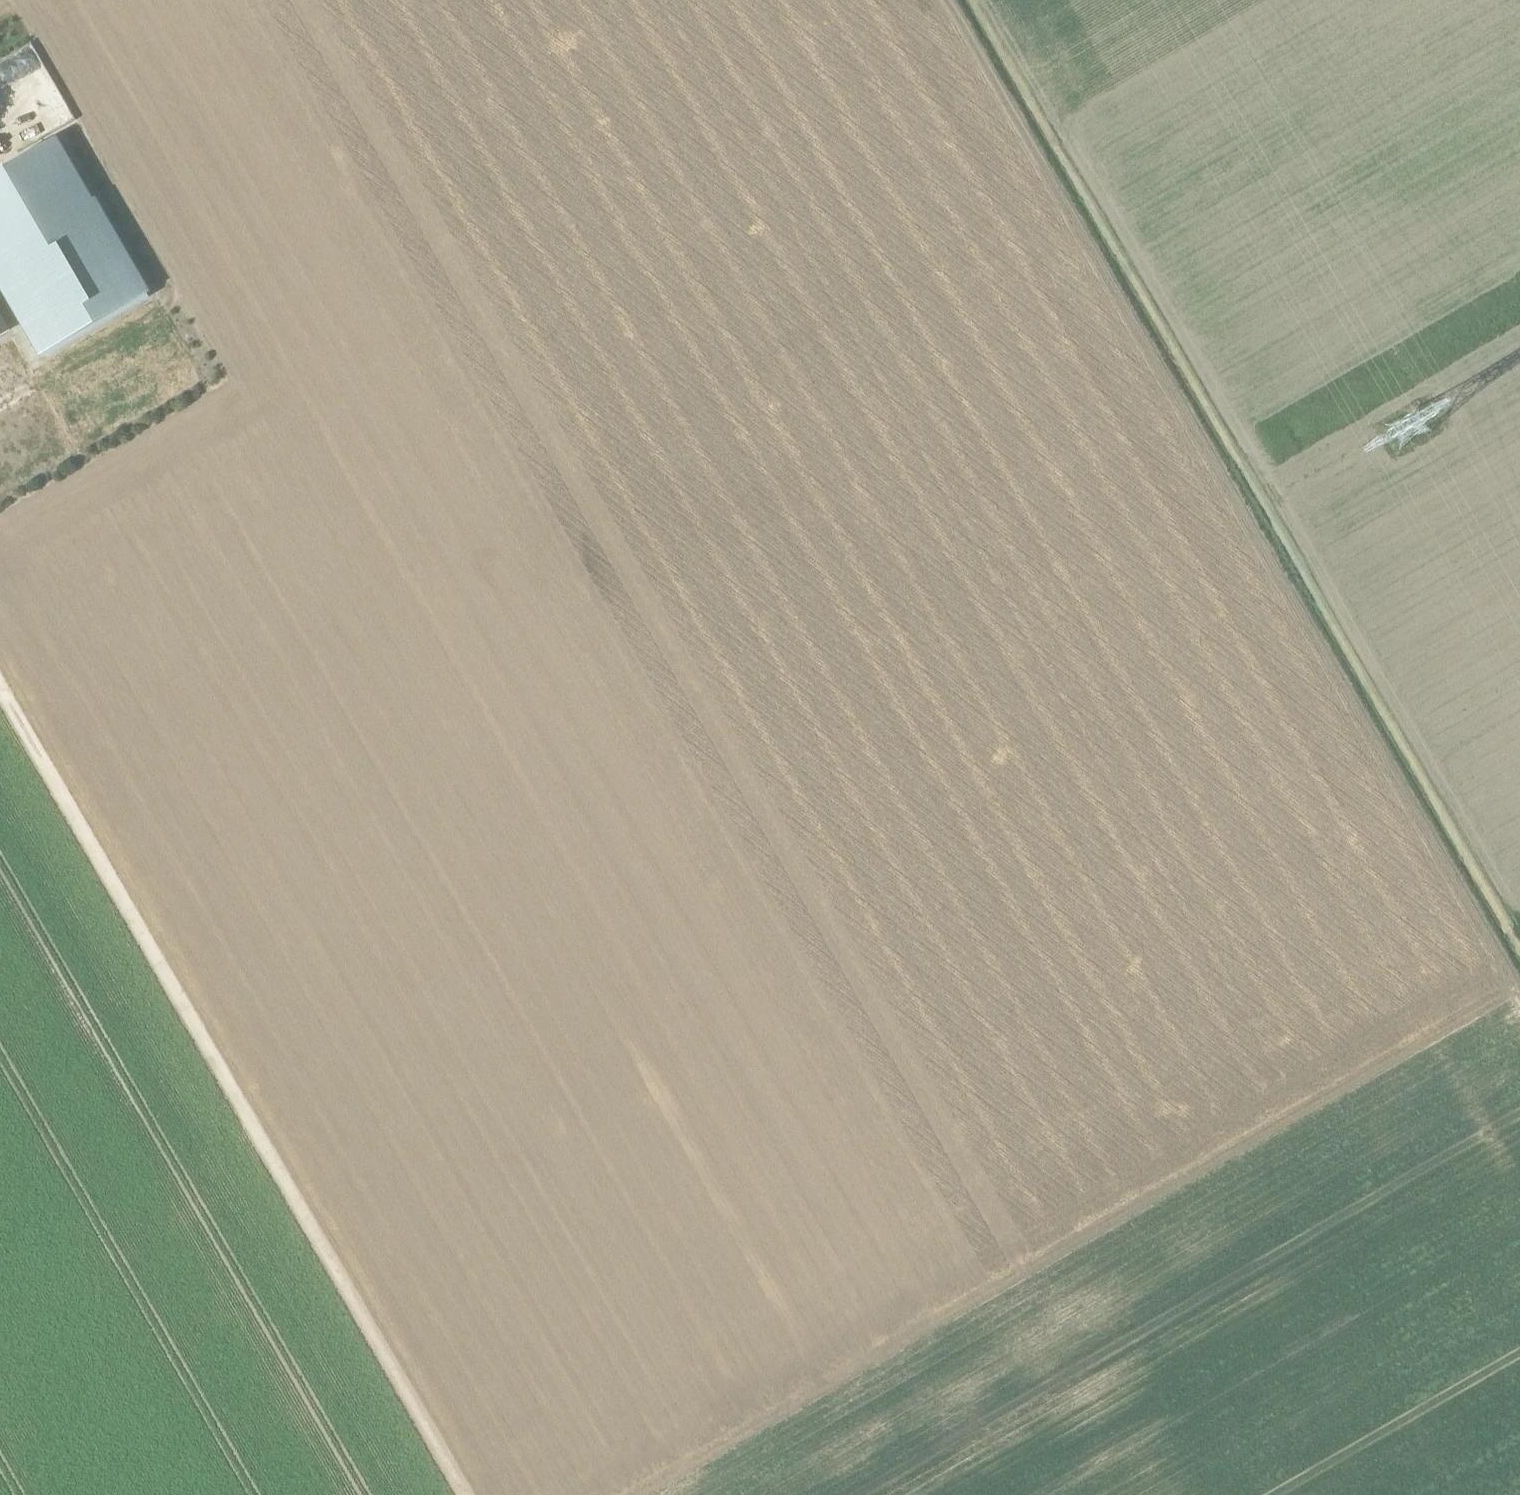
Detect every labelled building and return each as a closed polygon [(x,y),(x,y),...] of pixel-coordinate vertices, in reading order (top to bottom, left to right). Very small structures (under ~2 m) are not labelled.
[(147,294),(56,137),(0,170),(0,282),(42,355),(147,294)] [(9,331),(0,316),(0,336),(9,331)]
